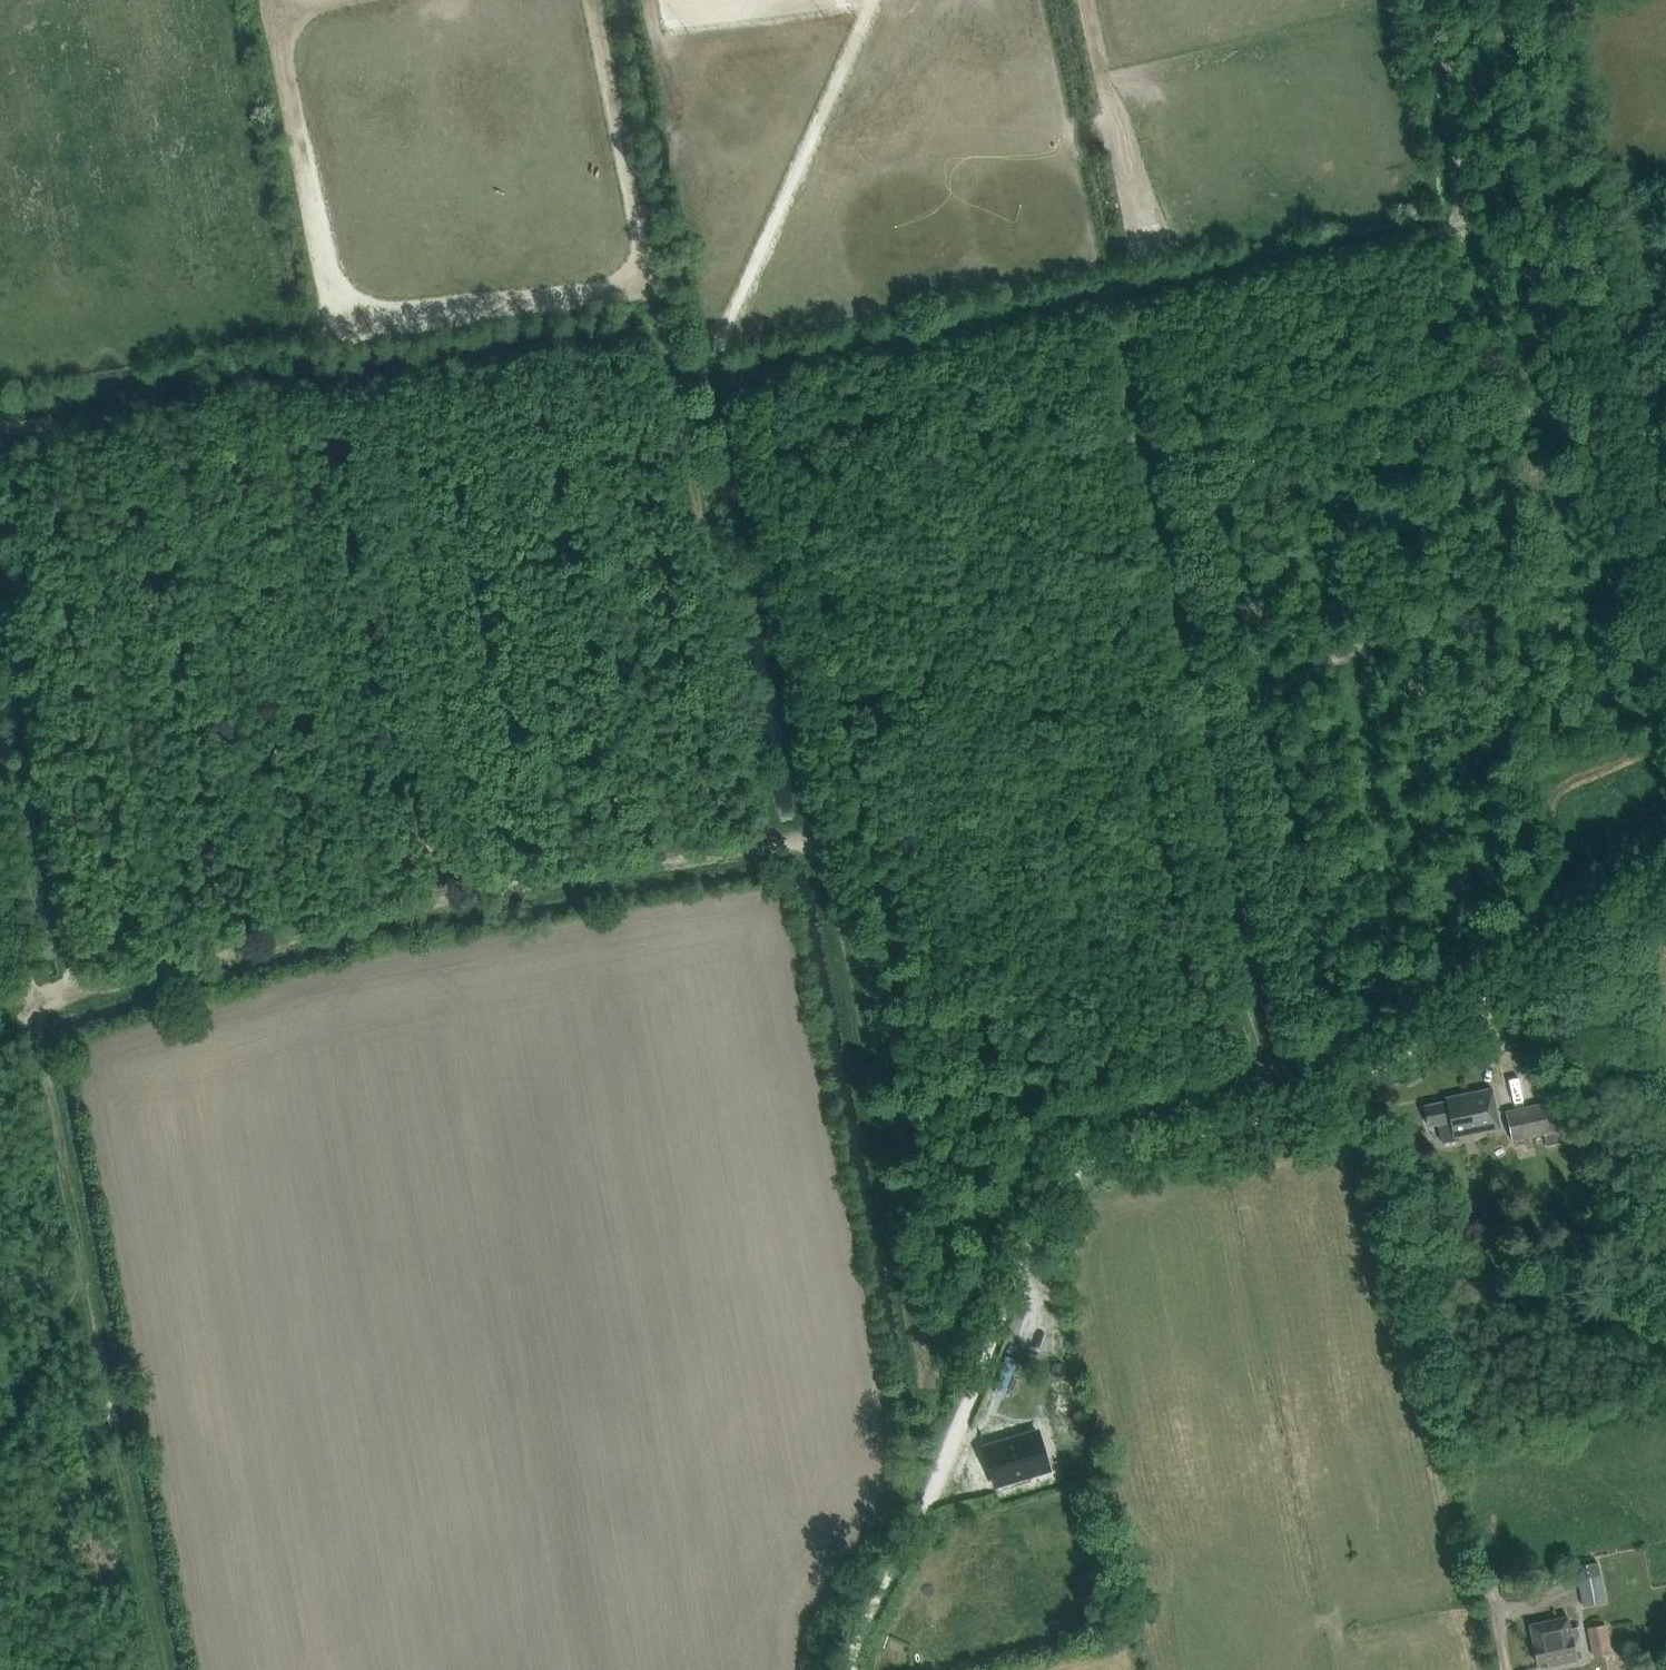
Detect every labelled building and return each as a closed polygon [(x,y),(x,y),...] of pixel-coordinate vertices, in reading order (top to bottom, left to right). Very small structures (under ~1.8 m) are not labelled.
[(1442,1143),(1457,1140),(1456,1131),(1469,1128),(1468,1124),(1498,1118),(1492,1089),(1447,1098),(1447,1102),(1424,1107),(1429,1126),(1438,1124),(1442,1143)] [(1543,1102),(1507,1110),(1513,1140),(1545,1133),(1547,1145),(1569,1140),(1567,1129),(1549,1133),(1544,1106),(1543,1102)] [(1031,1364),(1045,1326),(1019,1317),(1005,1354),(1031,1364)] [(1037,1431),(984,1447),(996,1485),(1049,1469),(1037,1431)] [(1584,1607),(1606,1602),(1601,1576),(1579,1580),(1584,1607)] [(1568,1617),(1530,1625),(1538,1664),(1548,1662),(1549,1666),(1578,1660),(1575,1646),(1583,1645),(1579,1627),(1571,1629),(1568,1617)] [(1606,1625),(1588,1629),(1594,1657),(1611,1653),(1606,1625)]
